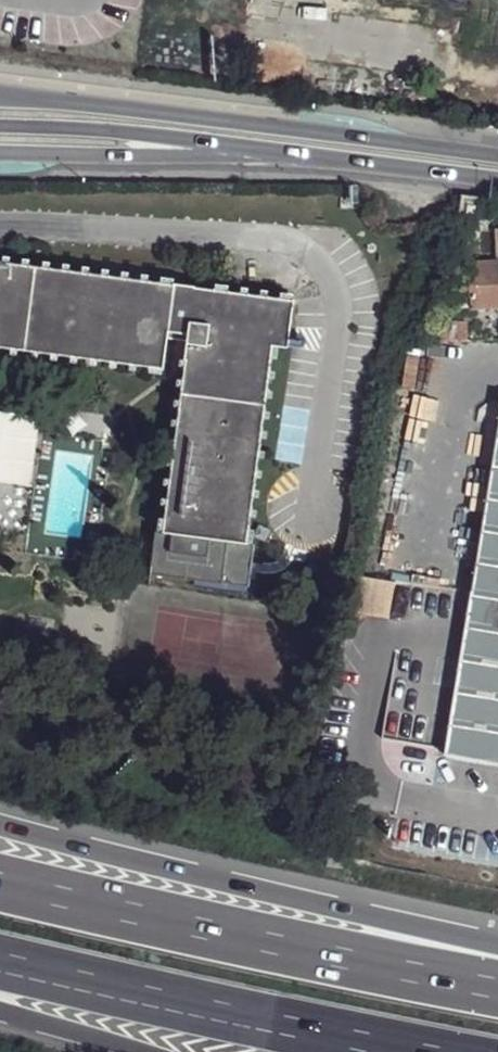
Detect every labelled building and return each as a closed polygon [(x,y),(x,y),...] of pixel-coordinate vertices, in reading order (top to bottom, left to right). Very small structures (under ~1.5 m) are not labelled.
[(461,218),(481,220),(484,199),(464,198),(461,218)] [(493,262),(471,262),(472,286),(473,305),(497,305),(497,262),(493,262)] [(170,290),(0,267),(0,357),(158,378),(164,339),(170,290)] [(462,306),(473,305),(472,286),(460,288),(462,306)] [(293,306),(170,290),(164,339),(184,342),(159,542),(153,541),(147,583),(243,596),(249,553),(245,553),(271,355),(285,356),(293,306)] [(432,321),(432,339),(437,339),(468,339),(468,320),(432,321)] [(19,489),(27,424),(0,420),(0,487),(19,489)] [(445,754),(497,762),(497,423),(445,754)]
